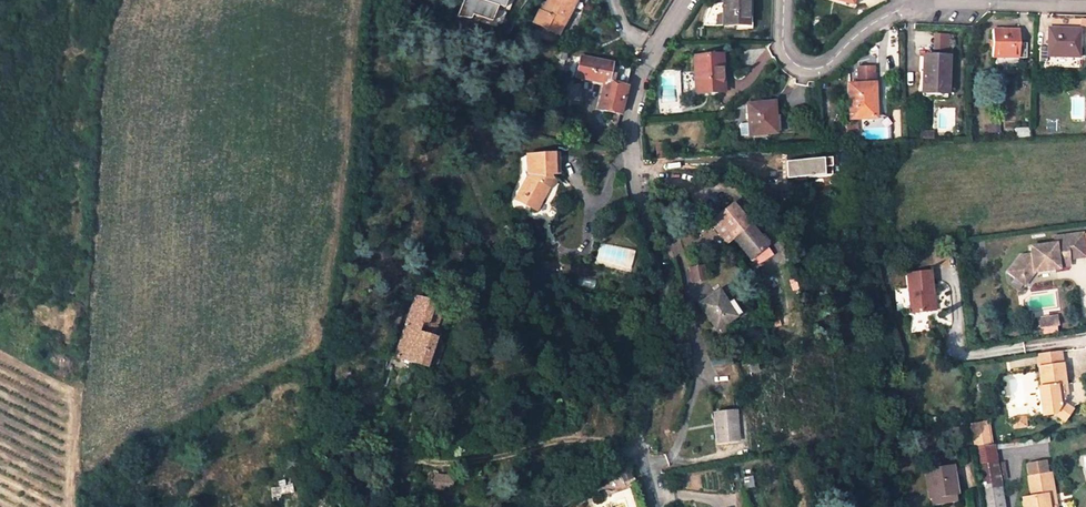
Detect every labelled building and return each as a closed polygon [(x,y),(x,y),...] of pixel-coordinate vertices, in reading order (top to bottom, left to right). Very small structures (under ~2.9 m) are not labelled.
[(541,12),(539,11),(534,22),(557,34),(575,0),(576,0),(548,0),(541,12)] [(748,0),(723,0),(722,24),(747,25),(748,0)] [(1046,63),(1047,56),(1077,57),(1079,29),(1048,28),(1047,47),(1040,47),(1039,63),(1046,63)] [(1018,30),(992,29),(992,57),(1018,57),(1025,57),(1025,43),(1018,43),(1018,30)] [(931,51),(950,51),(950,34),(931,34),(931,51)] [(721,68),(720,54),(695,56),(697,93),(719,92),(717,68),(721,68)] [(607,93),(604,109),(620,113),(624,94),(629,66),(580,56),(576,76),(603,82),(601,92),(607,93)] [(923,56),(921,87),(947,88),(948,57),(923,56)] [(872,96),(874,95),(874,83),(874,67),(857,67),(857,84),(849,84),(849,118),(873,117),(872,96)] [(564,94),(580,99),(584,84),(569,79),(564,94)] [(598,108),(604,109),(607,93),(601,92),(598,108)] [(773,115),(772,102),(747,104),(750,134),(772,133),(771,115),(773,115)] [(1015,138),(1030,137),(1028,127),(1014,128),(1015,138)] [(657,159),(665,158),(665,143),(656,143),(657,159)] [(526,154),(527,177),(520,190),(525,193),(520,201),(536,209),(548,187),(550,187),(552,186),(553,185),(554,184),(554,182),(553,180),(552,179),(550,178),(550,173),(558,173),(557,154),(526,154)] [(830,158),(786,162),(788,178),(832,175),(830,158)] [(516,199),(520,201),(525,193),(520,190),(516,199)] [(733,204),(717,217),(750,259),(767,245),(733,204)] [(1084,255),(1081,232),(1053,236),(1054,244),(1030,247),(1031,255),(1021,256),(1010,271),(1018,276),(1025,275),(1029,278),(1035,271),(1035,268),(1042,267),(1042,270),(1059,267),(1059,266),(1069,264),(1068,258),(1084,255)] [(704,263),(690,267),(693,280),(707,277),(704,263)] [(101,283),(101,271),(87,270),(86,284),(101,283)] [(930,270),(907,273),(912,312),(931,310),(929,290),(932,289),(930,270)] [(1025,275),(1018,276),(1025,283),(1029,278),(1025,275)] [(719,290),(717,291),(698,303),(715,330),(735,316),(719,290)] [(415,296),(395,355),(426,366),(435,339),(432,339),(437,326),(435,326),(439,314),(436,313),(437,308),(433,307),(434,303),(425,299),(415,296)] [(1058,316),(1038,318),(1039,328),(1059,326),(1058,316)] [(1059,351),(1036,354),(1037,368),(1060,364),(1059,351)] [(1046,415),(1053,414),(1064,420),(1071,409),(1060,403),(1057,403),(1055,396),(1062,396),(1060,385),(1064,385),(1060,364),(1037,368),(1040,388),(1037,389),(1040,406),(1045,405),(1046,415)] [(737,441),(734,411),(714,413),(717,442),(737,441)] [(1027,427),(1025,417),(1012,419),(1014,429),(1027,427)] [(970,425),(973,444),(992,442),(990,423),(970,425)] [(880,437),(881,446),(894,444),(893,435),(880,437)] [(999,472),(997,463),(994,445),(974,448),(976,460),(979,475),(999,472)] [(997,463),(999,472),(979,475),(985,506),(1005,506),(999,477),(1005,475),(1002,462),(997,463)] [(1048,497),(1053,496),(1049,475),(1046,476),(1044,464),(1028,467),(1034,498),(1024,500),(1026,506),(1050,506),(1048,497)] [(933,500),(957,496),(952,466),(926,470),(930,500),(933,500)] [(620,475),(624,482),(631,478),(627,471),(620,475)] [(444,490),(446,476),(446,475),(434,473),(432,488),(444,490)] [(934,506),(958,502),(957,496),(933,500),(934,506)] [(1053,496),(1048,497),(1050,506),(1057,506),(1056,496),(1053,496)]
